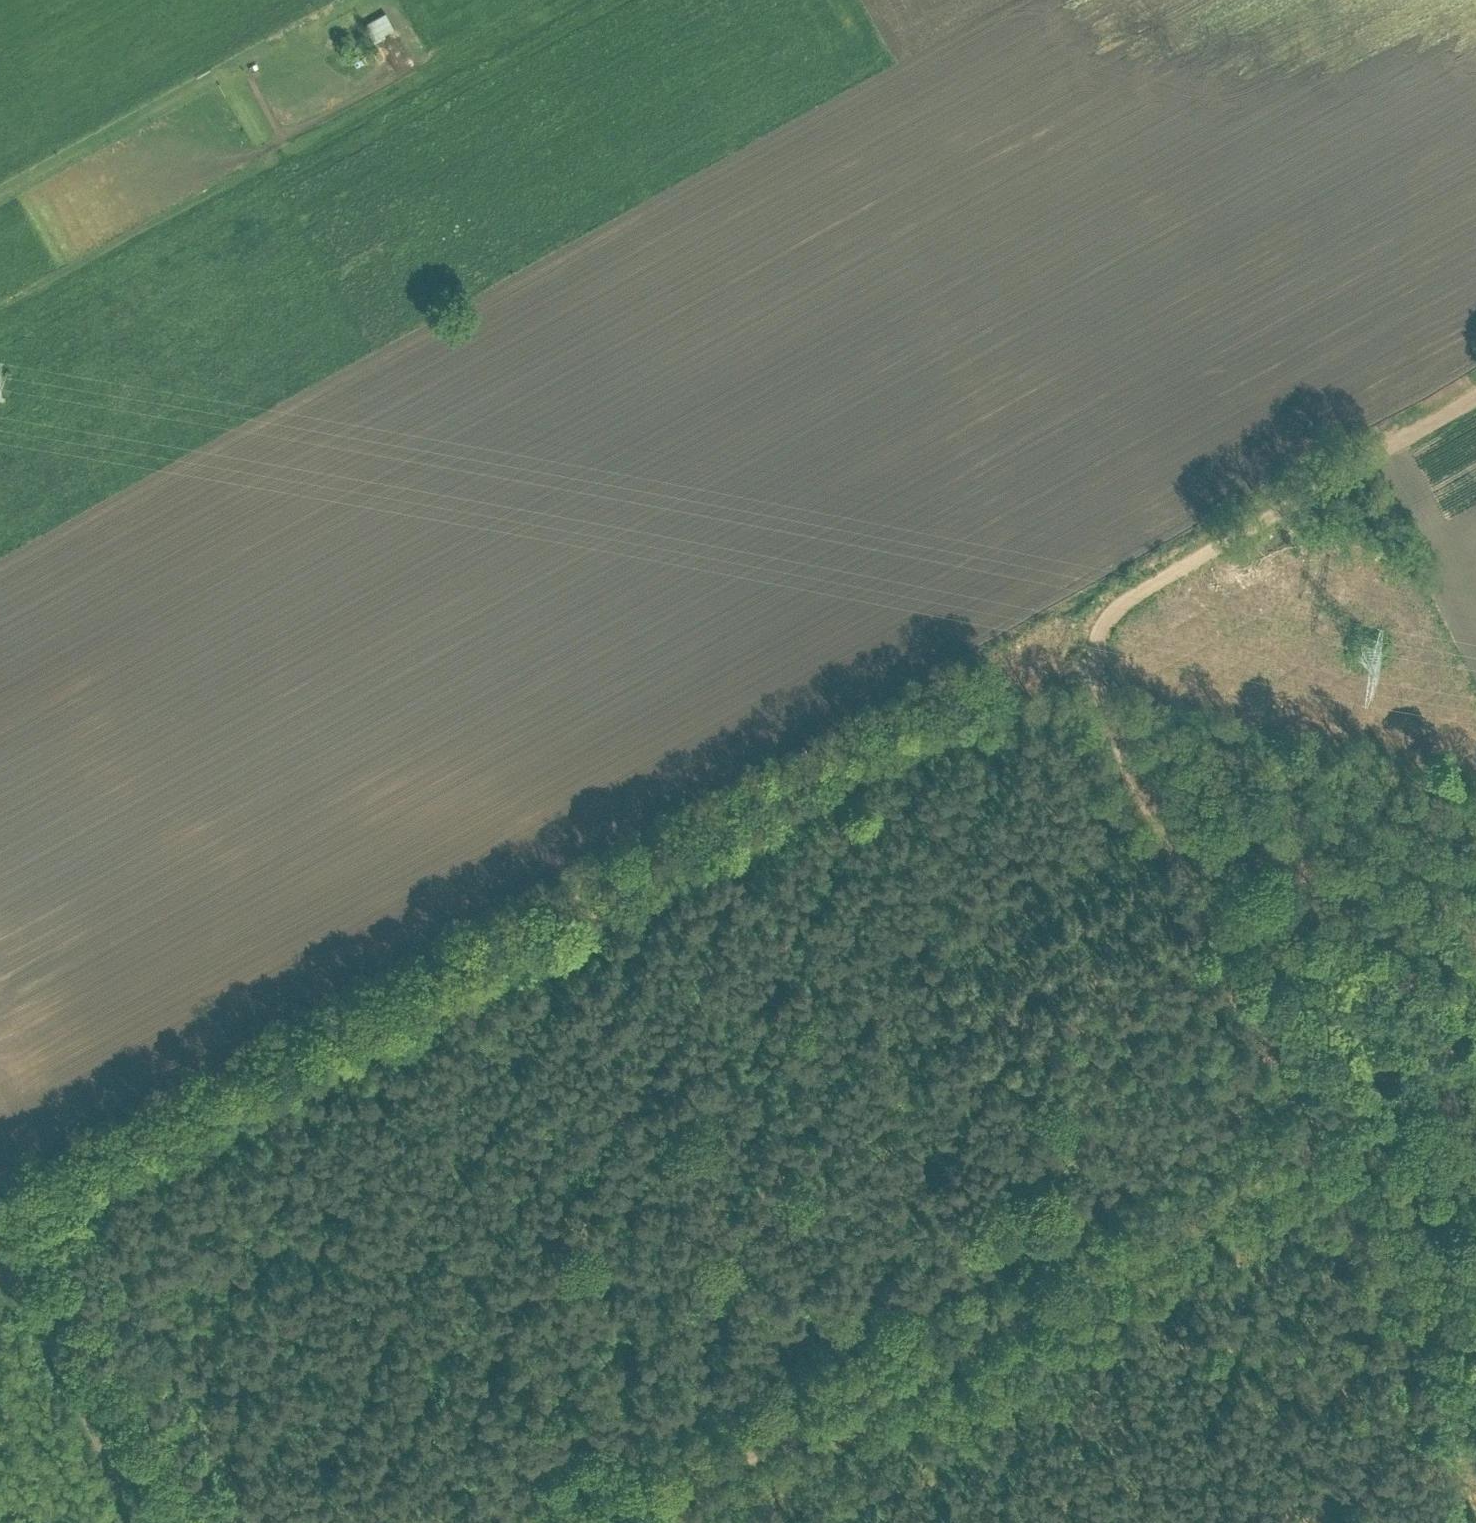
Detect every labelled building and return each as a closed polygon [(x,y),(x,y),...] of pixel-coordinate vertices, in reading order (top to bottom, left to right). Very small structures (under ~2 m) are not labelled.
[(352,36),(360,52),(392,37),(385,21),(352,36)]
